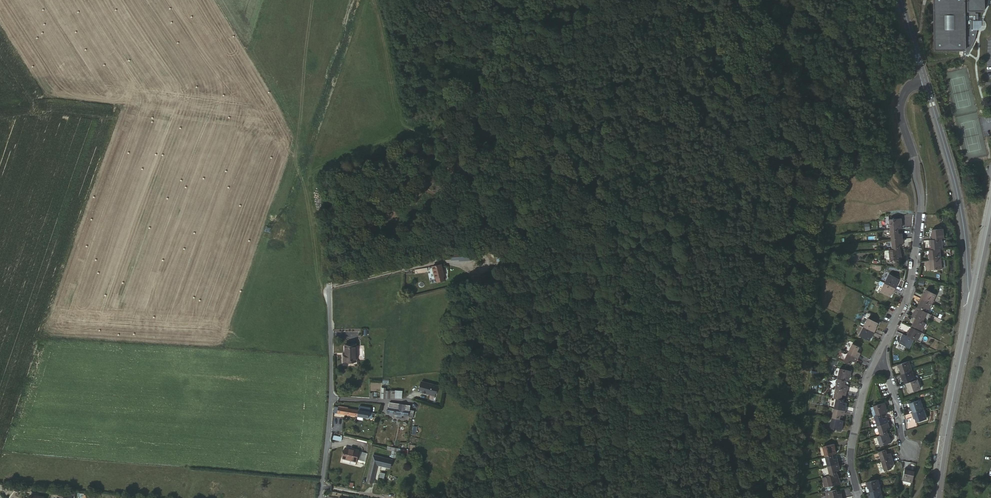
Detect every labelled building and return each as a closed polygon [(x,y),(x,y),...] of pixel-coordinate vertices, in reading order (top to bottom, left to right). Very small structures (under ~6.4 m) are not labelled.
[(934,46),(963,45),(963,54),(966,52),(967,51),(969,50),(970,49),(972,46),(973,44),(974,41),(975,39),(976,36),(976,34),(976,30),(978,30),(978,23),(977,23),(976,14),(974,14),(974,12),(982,12),(982,0),(932,0),(934,46)] [(899,219),(887,220),(888,231),(895,230),(898,230),(898,224),(899,224),(899,219)] [(930,234),(930,239),(940,238),(942,238),(941,228),(931,229),(931,234),(930,234)] [(895,230),(888,231),(889,241),(900,240),(899,234),(896,234),(895,230)] [(930,239),(928,239),(928,244),(930,244),(931,249),(939,248),(941,248),(940,238),(930,239)] [(900,245),(900,240),(889,241),(890,250),(898,250),(897,245),(900,245)] [(928,259),(940,258),(939,248),(931,249),(929,249),(929,254),(928,254),(928,259)] [(898,254),(898,250),(890,250),(887,251),(888,260),(900,259),(900,254),(898,254)] [(941,268),(940,258),(928,259),(929,264),(931,264),(931,269),(941,268)] [(431,267),(433,279),(434,278),(435,283),(443,281),(442,277),(443,277),(440,265),(431,267)] [(884,284),(895,289),(897,284),(896,283),(898,280),(889,275),(884,284)] [(893,294),(895,289),(884,284),(880,293),(889,297),(891,293),(893,294)] [(920,298),(932,303),(936,295),(926,290),(924,295),(922,294),(920,298)] [(927,312),(932,303),(920,298),(918,303),(919,304),(917,308),(927,312)] [(923,321),(927,312),(917,308),(916,311),(915,311),(912,315),(915,317),(923,321)] [(921,331),(926,322),(923,321),(915,317),(913,322),(914,322),(912,327),(921,331)] [(868,318),(864,327),(875,333),(877,328),(876,327),(878,323),(868,318)] [(875,333),(864,327),(860,336),(869,341),(871,337),(872,337),(875,333)] [(921,331),(912,327),(910,331),(908,330),(906,335),(914,339),(917,340),(921,331)] [(914,339),(906,335),(904,334),(901,338),(903,339),(900,343),(910,348),(914,339)] [(853,344),(848,353),(858,358),(860,353),(858,352),(861,348),(853,344)] [(343,363),(354,362),(354,345),(344,345),(345,355),(342,355),(343,363)] [(858,358),(848,353),(844,362),(851,365),(854,362),(856,363),(858,358)] [(902,374),(912,370),(909,361),(897,365),(898,369),(900,368),(902,374)] [(840,369),(838,379),(846,381),(849,381),(850,376),(851,376),(852,372),(840,369)] [(916,380),(912,370),(902,374),(901,374),(902,378),(904,378),(905,384),(906,384),(916,380)] [(431,389),(434,384),(429,381),(424,378),(420,384),(423,386),(425,384),(431,389)] [(846,381),(838,379),(836,388),(847,390),(848,386),(845,385),(846,381)] [(918,380),(916,380),(906,384),(908,388),(909,388),(911,392),(921,388),(918,380)] [(846,396),(847,390),(836,388),(834,397),(836,398),(842,399),(843,395),(846,396)] [(843,405),(845,400),(842,399),(836,398),(834,408),(845,410),(846,406),(843,405)] [(914,412),(924,409),(920,398),(908,402),(910,407),(912,406),(914,412)] [(412,417),(412,413),(408,412),(408,410),(409,405),(388,402),(387,413),(395,414),(401,415),(412,417)] [(873,406),(877,416),(881,415),(886,413),(885,408),(886,407),(885,402),(873,406)] [(371,414),(368,413),(357,411),(342,407),(342,406),(338,405),(337,412),(369,420),(371,414)] [(844,416),(845,410),(834,408),(832,418),(840,419),(841,415),(844,416)] [(927,418),(924,409),(914,412),(912,413),(913,417),(915,416),(917,421),(927,418)] [(874,417),(877,427),(887,423),(885,418),(882,419),(881,415),(877,416),(874,417)] [(840,419),(832,418),(830,428),(842,430),(843,426),(842,425),(843,420),(840,419)] [(887,423),(877,427),(880,436),(888,434),(886,428),(889,428),(887,423)] [(880,436),(878,437),(880,446),(892,442),(890,437),(889,438),(888,434),(880,436)] [(824,444),(827,454),(835,452),(838,451),(837,448),(839,447),(837,440),(824,444)] [(355,462),(356,462),(359,452),(359,451),(344,448),(341,459),(343,459),(355,462)] [(882,461),(892,458),(890,452),(887,453),(886,450),(879,453),(882,461)] [(359,452),(356,462),(363,464),(366,454),(359,452)] [(835,452),(827,454),(830,464),(841,462),(840,457),(837,458),(835,452)] [(371,455),(370,459),(375,460),(375,464),(385,466),(386,459),(371,455)] [(893,462),(892,458),(882,461),(885,471),(892,469),(891,463),(893,462)] [(375,460),(370,459),(365,480),(371,481),(375,464),(375,460)] [(842,466),(841,462),(830,464),(833,474),(841,472),(842,472),(840,467),(842,466)] [(915,481),(917,470),(912,469),(912,468),(906,467),(904,479),(915,481)] [(833,474),(830,474),(826,475),(829,485),(845,482),(844,476),(843,476),(842,472),(841,472),(833,474)] [(871,485),(873,491),(883,489),(880,479),(868,482),(869,486),(871,485)] [(839,488),(831,490),(831,491),(833,497),(838,497),(844,496),(843,491),(839,492),(839,488)] [(872,497),(886,497),(883,489),(873,491),(874,493),(871,494),(872,497)]
